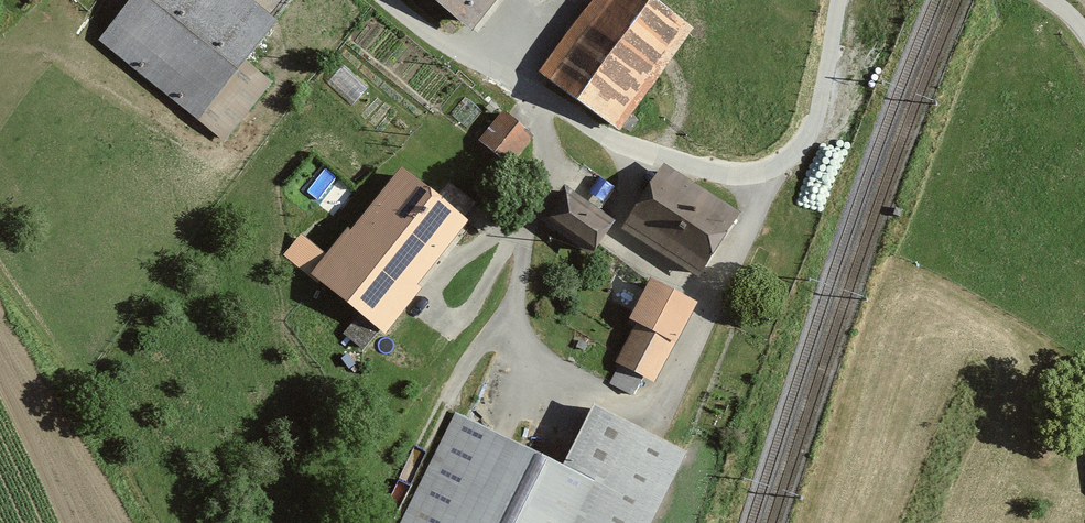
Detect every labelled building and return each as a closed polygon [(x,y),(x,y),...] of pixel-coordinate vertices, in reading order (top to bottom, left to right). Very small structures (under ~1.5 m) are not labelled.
[(254,0),(123,0),(95,37),(187,107),(264,7),(254,0)] [(466,29),(489,0),(429,0),(466,29)] [(636,0),(582,0),(535,69),(619,127),(684,33),(636,0)] [(525,138),(494,115),(471,145),(502,168),(525,138)] [(731,210),(658,165),(619,227),(692,272),(731,210)] [(469,225),(393,168),(312,275),(387,332),(469,225)] [(602,223),(549,190),(528,223),(581,256),(602,223)] [(294,267),(318,253),(304,230),(280,244),(294,267)] [(638,321),(617,360),(654,379),(697,299),(651,275),(630,316),(638,321)] [(454,415),(401,522),(652,522),(685,456),(584,407),(556,464),(454,415)]
